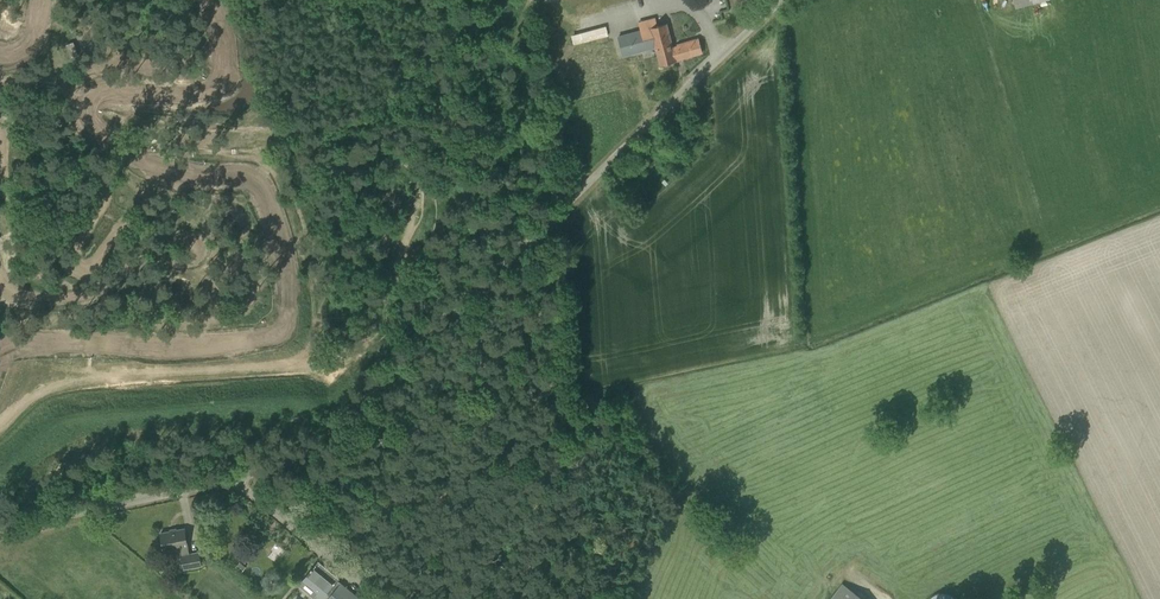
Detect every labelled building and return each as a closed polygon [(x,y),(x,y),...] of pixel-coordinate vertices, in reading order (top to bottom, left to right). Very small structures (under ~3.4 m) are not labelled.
[(666,24),(650,28),(609,39),(609,38),(561,51),(566,76),(616,62),(615,58),(655,48),(660,65),(677,61),(673,47),(666,24)] [(607,25),(573,35),(575,44),(610,35),(607,25)] [(673,47),(677,61),(702,53),(698,39),(687,42),(687,43),(673,47)] [(189,553),(188,546),(185,529),(161,533),(164,550),(180,548),(184,569),(202,566),(199,551),(189,553)] [(298,586),(313,598),(316,595),(321,598),(323,598),(324,598),(361,598),(341,582),(340,583),(338,581),(339,579),(318,562),(304,579),(302,582),(298,586)] [(842,583),(831,598),(864,598),(842,583)]
